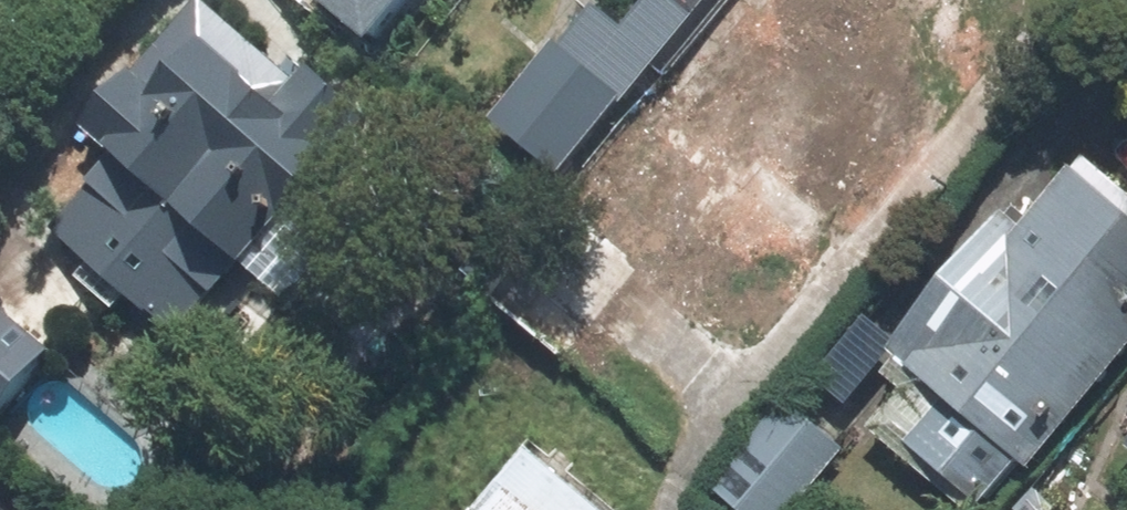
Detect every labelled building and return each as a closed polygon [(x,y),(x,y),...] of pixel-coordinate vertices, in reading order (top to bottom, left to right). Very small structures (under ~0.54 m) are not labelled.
[(399,110),(337,58),(319,79),(227,0),(210,0),(103,123),(129,146),(61,225),(186,333),(254,255),(265,264),(399,110)] [(583,169),(723,0),(660,0),(643,21),(618,0),(611,0),(516,114),(583,169)] [(659,112),(829,250),(888,178),(833,134),(853,109),(888,138),(967,40),(917,0),(750,0),(659,112)] [(1126,374),(1126,173),(1102,153),(1044,224),(1023,207),(892,367),(919,389),(889,426),(992,509),(995,509),(1037,459),(1049,469),(1126,374)] [(582,199),(506,293),(578,350),(654,256),(582,199)] [(0,314),(0,399),(64,331),(22,291),(0,314)] [(722,485),(750,509),(801,509),(857,447),(801,397),(722,485)] [(553,448),(500,509),(625,509),(553,448)]
